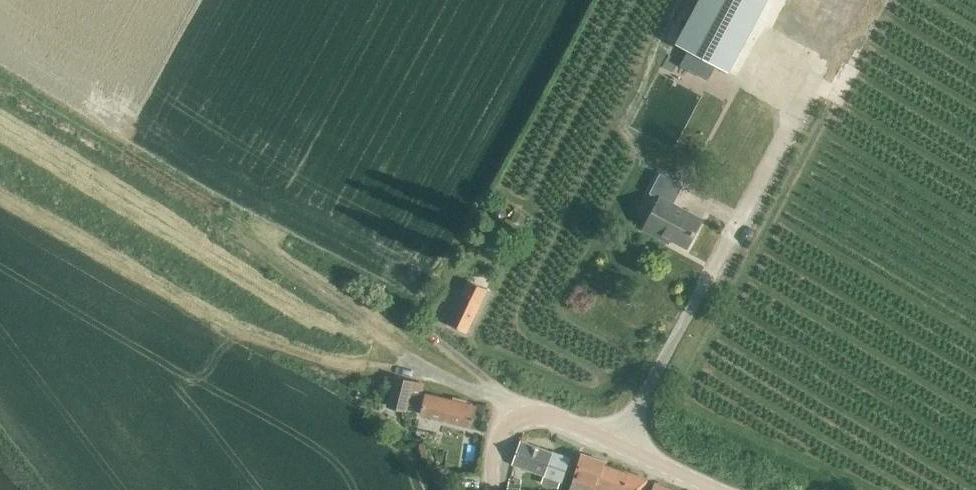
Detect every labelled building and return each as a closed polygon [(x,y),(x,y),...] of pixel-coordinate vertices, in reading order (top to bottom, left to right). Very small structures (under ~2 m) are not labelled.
[(768,0),(699,0),(687,22),(676,43),(683,47),(689,51),(682,65),(687,68),(691,69),(698,55),(716,65),(729,72),(754,26),(768,0)] [(873,0),(784,0),(771,27),(843,62),(873,0)] [(687,247),(703,219),(674,204),(683,185),(660,173),(650,192),(660,198),(644,229),(662,238),(664,235),(687,247)] [(494,211),(491,216),(493,221),(498,224),(503,222),(506,217),(504,212),(499,209),(494,211)] [(513,210),(508,219),(521,225),(525,217),(513,210)] [(489,290),(471,281),(449,323),(467,332),(489,290)] [(396,377),(389,405),(407,409),(408,403),(423,407),(421,413),(449,419),(449,420),(472,425),(477,406),(421,393),(423,384),(396,377)] [(522,441),(514,464),(515,464),(561,480),(567,463),(563,462),(565,457),(522,441)] [(570,489),(644,489),(648,478),(606,464),(607,461),(582,453),(570,489)] [(508,489),(518,489),(520,489),(521,480),(509,479),(508,489)] [(658,481),(654,489),(680,489),(658,481)]
